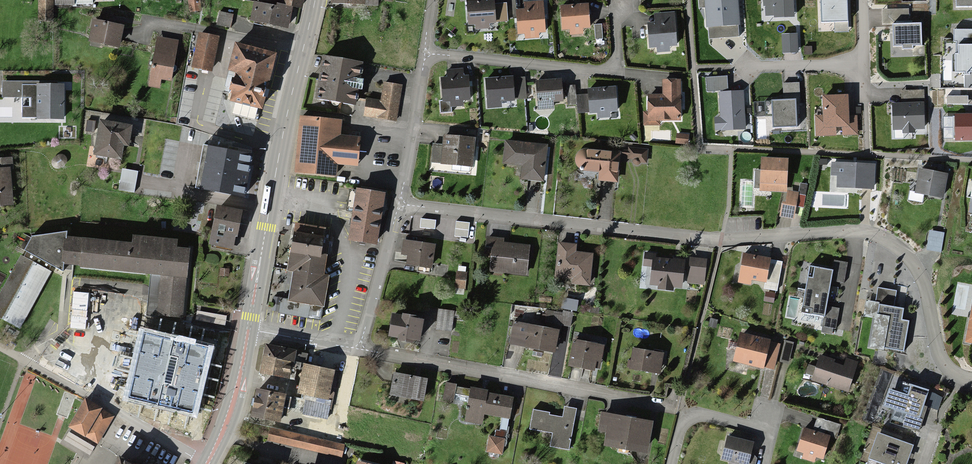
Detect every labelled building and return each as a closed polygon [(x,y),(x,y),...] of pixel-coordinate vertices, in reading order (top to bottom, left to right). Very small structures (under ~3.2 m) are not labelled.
[(38,20),(52,20),(52,0),(38,0),(38,20)] [(280,7),(298,11),(300,0),(281,0),(280,7)] [(740,36),(738,0),(699,0),(700,8),(705,7),(707,39),(740,36)] [(820,23),(835,23),(835,33),(847,32),(846,0),(820,0),(820,23)] [(886,48),(919,48),(919,11),(907,11),(907,0),(880,0),(879,22),(887,22),(886,48)] [(492,2),(467,3),(467,26),(493,25),(492,2)] [(526,14),(516,14),(516,34),(542,34),(542,3),(527,3),(526,14)] [(230,7),(216,4),(212,17),(227,21),(230,7)] [(584,4),(556,5),(557,21),(565,21),(569,28),(579,28),(578,19),(584,19),(584,4)] [(287,15),(252,7),(248,25),(283,33),(287,15)] [(676,49),(674,12),(648,14),(650,50),(676,49)] [(599,16),(589,16),(590,31),(599,31),(599,16)] [(791,24),(778,25),(779,45),(792,45),(791,24)] [(122,33),(90,26),(86,45),(118,52),(122,33)] [(953,30),(953,74),(964,74),(964,89),(971,89),(971,30),(953,30)] [(198,38),(192,71),(209,74),(215,41),(198,38)] [(155,40),(146,87),(155,88),(156,83),(169,85),(176,44),(155,40)] [(316,46),(310,85),(348,91),(354,51),(316,46)] [(235,81),(228,107),(258,114),(272,60),(236,51),(229,79),(235,81)] [(466,64),(435,66),(436,92),(446,92),(447,101),(458,100),(458,90),(467,89),(466,64)] [(363,91),(360,107),(392,112),(398,75),(379,72),(376,93),(363,91)] [(514,103),(513,75),(482,77),(483,111),(503,111),(502,103),(514,103)] [(727,76),(706,78),(707,92),(719,91),(728,91),(727,76)] [(68,118),(70,82),(4,79),(4,95),(36,96),(36,106),(26,106),(25,116),(68,118)] [(560,103),(559,79),(530,80),(531,113),(553,113),(553,103),(560,103)] [(841,80),(817,81),(817,106),(809,106),(810,132),(855,131),(854,105),(842,106),(841,80)] [(681,121),(681,82),(661,82),(661,98),(646,98),(646,121),(681,121)] [(887,129),(922,130),(923,83),(897,83),(897,93),(888,92),(887,129)] [(617,116),(616,86),(586,88),(588,118),(617,116)] [(746,128),(743,90),(728,91),(719,91),(720,117),(714,117),(715,130),(746,128)] [(794,99),(772,100),(773,130),(796,129),(794,99)] [(338,107),(293,102),(286,168),(335,173),(336,159),(351,161),(353,137),(335,135),(338,107)] [(955,113),(954,140),(971,140),(971,113),(955,113)] [(99,132),(96,148),(127,152),(129,136),(137,138),(140,119),(100,114),(99,121),(89,120),(87,130),(99,132)] [(689,135),(677,133),(676,143),(687,145),(689,135)] [(434,145),(433,162),(473,165),(475,137),(445,134),(444,146),(434,145)] [(226,135),(210,185),(244,196),(260,144),(226,135)] [(546,148),(506,143),(503,162),(521,164),(520,178),(543,180),(546,148)] [(613,151),(588,149),(583,149),(578,151),(575,154),(574,158),(575,163),(577,167),(580,170),(586,171),(600,173),(599,181),(618,182),(620,155),(621,151),(613,151)] [(67,167),(68,164),(69,161),(68,159),(67,156),(65,155),(63,153),(60,153),(58,153),(56,154),(54,156),(52,159),(52,161),(52,164),(54,167),(56,169),(59,170),(62,170),(64,169),(67,167)] [(787,192),(787,157),(756,157),(756,191),(787,192)] [(0,164),(0,205),(11,204),(8,163),(0,164)] [(874,193),(875,163),(829,163),(829,193),(874,193)] [(950,172),(912,164),(906,196),(921,199),(925,193),(945,197),(950,172)] [(143,169),(124,166),(120,189),(139,193),(143,169)] [(357,188),(348,240),(377,245),(386,193),(357,188)] [(793,220),(800,195),(787,192),(780,217),(793,220)] [(216,205),(208,240),(230,245),(238,210),(216,205)] [(421,219),(420,227),(435,229),(436,220),(421,219)] [(456,221),(454,235),(467,237),(469,222),(456,221)] [(293,269),(287,300),(322,306),(328,275),(323,275),(330,235),(331,230),(296,223),(288,268),(293,269)] [(942,225),(926,223),(923,245),(939,248),(942,225)] [(63,234),(30,233),(19,254),(50,270),(61,261),(63,234)] [(131,240),(63,234),(61,261),(157,270),(153,311),(159,312),(169,313),(182,314),(188,246),(173,244),(174,239),(131,235),(131,240)] [(484,245),(492,245),(489,271),(526,274),(528,245),(503,243),(503,237),(485,236),(484,245)] [(433,241),(408,239),(406,263),(431,265),(433,241)] [(576,243),(557,241),(554,275),(571,277),(571,282),(588,283),(591,251),(575,249),(576,243)] [(778,251),(737,243),(731,273),(747,276),(748,270),(762,273),(758,291),(769,294),(778,251)] [(830,251),(831,258),(827,274),(839,277),(845,255),(830,251)] [(803,253),(798,276),(826,282),(827,274),(831,258),(803,253)] [(0,290),(0,316),(20,327),(50,270),(19,254),(0,290)] [(656,256),(643,255),(643,267),(651,267),(650,283),(684,285),(684,271),(705,273),(705,261),(656,258),(656,256)] [(469,274),(458,272),(454,295),(465,297),(469,274)] [(826,282),(798,276),(793,304),(820,310),(823,300),(826,282)] [(863,340),(901,348),(909,309),(900,307),(902,297),(892,296),(895,284),(876,281),(873,295),(864,293),(861,308),(868,312),(863,340)] [(971,293),(964,345),(971,346),(971,294),(971,293)] [(281,299),(278,313),(321,320),(322,306),(287,300),(281,299)] [(833,327),(838,303),(823,300),(818,323),(833,327)] [(463,310),(438,307),(436,330),(452,331),(453,319),(462,320),(463,310)] [(544,325),(512,320),(507,345),(556,354),(561,325),(571,327),(573,315),(546,310),(544,325)] [(402,315),(392,313),(389,335),(399,337),(398,341),(414,343),(414,340),(420,341),(424,319),(418,318),(418,316),(402,313),(402,315)] [(143,329),(127,399),(197,412),(214,345),(143,329)] [(781,343),(738,332),(730,363),(773,373),(781,343)] [(573,338),(567,366),(595,371),(595,368),(601,370),(606,345),(573,338)] [(264,342),(259,369),(289,374),(294,347),(264,342)] [(633,347),(629,369),(660,374),(663,352),(633,347)] [(849,394),(859,363),(843,358),(840,366),(819,359),(811,382),(849,394)] [(302,362),(296,388),(328,395),(334,369),(302,362)] [(393,372),(390,391),(422,397),(426,377),(393,372)] [(456,384),(446,382),(442,400),(453,402),(453,399),(456,386),(456,384)] [(920,420),(929,391),(901,383),(898,393),(886,389),(880,408),(920,420)] [(256,386),(250,411),(280,417),(286,393),(256,386)] [(470,389),(456,386),(453,399),(467,402),(470,389)] [(467,402),(463,422),(483,426),(485,415),(502,418),(510,420),(515,397),(470,387),(470,389),(467,402)] [(83,438),(99,410),(81,399),(65,428),(83,438)] [(531,408),(528,427),(553,431),(550,444),(567,447),(574,411),(563,409),(562,416),(547,414),(548,411),(531,408)] [(99,410),(83,438),(97,446),(114,418),(99,410)] [(652,420),(601,411),(598,427),(604,428),(602,441),(647,449),(652,420)] [(850,419),(823,412),(820,426),(846,432),(850,419)] [(488,435),(485,451),(502,455),(510,420),(502,418),(500,430),(496,429),(495,436),(488,435)] [(835,456),(842,432),(820,426),(807,422),(800,447),(809,449),(808,454),(821,458),(822,453),(835,456)] [(914,440),(877,428),(867,459),(881,463),(906,463),(914,440)] [(268,430),(266,440),(302,448),(304,438),(268,430)] [(754,441),(728,435),(721,461),(726,462),(726,463),(756,463),(757,459),(751,451),(754,441)] [(341,456),(343,446),(304,438),(302,448),(341,456)] [(119,455),(114,463),(136,463),(119,455)]
